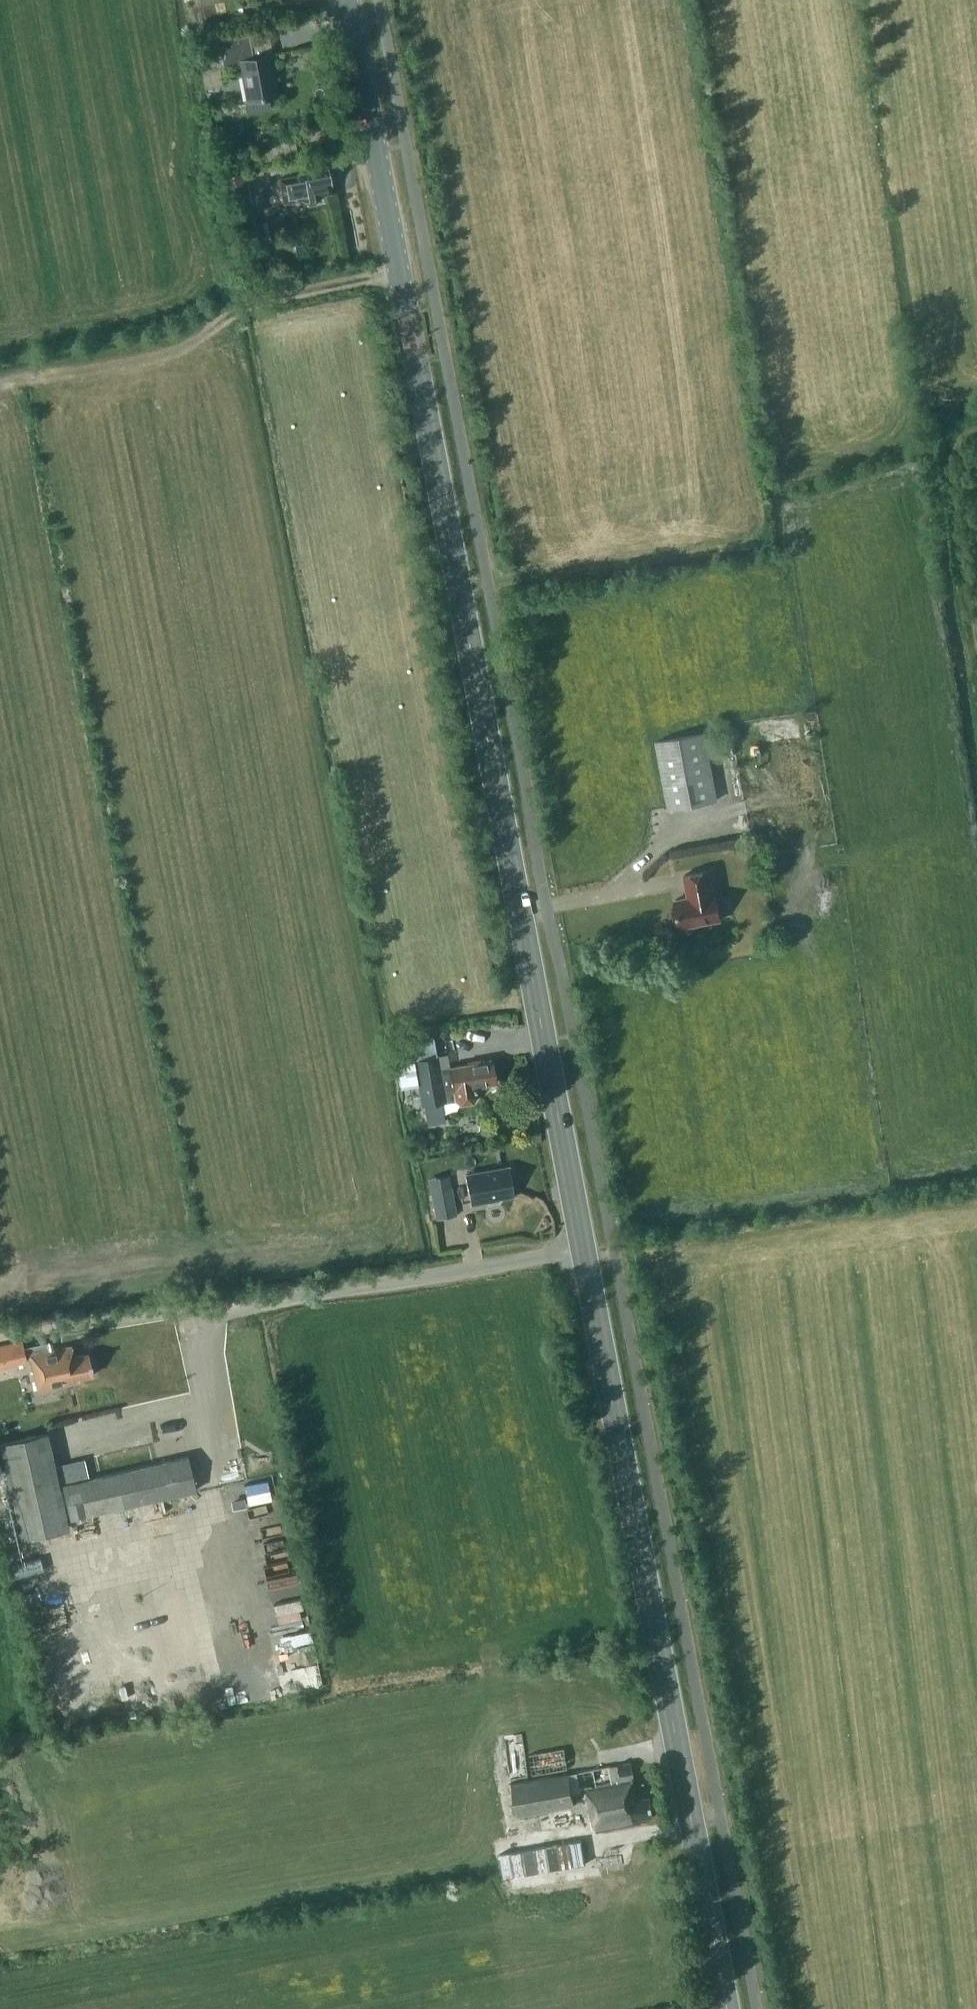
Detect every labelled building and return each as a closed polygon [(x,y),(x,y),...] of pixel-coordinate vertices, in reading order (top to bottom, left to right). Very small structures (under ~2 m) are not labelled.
[(248,35),(221,40),(225,64),(241,61),(248,100),(246,100),(249,113),(272,108),(270,96),(276,95),(269,56),(253,59),(248,35)] [(285,203),(295,200),(306,199),(310,204),(316,204),(319,198),(319,193),(331,191),(331,186),(333,186),(333,182),(335,180),(334,171),(331,170),(331,168),(300,173),(279,179),(285,203)] [(221,178),(227,205),(251,200),(245,173),(221,178)] [(264,223),(247,226),(250,244),(256,243),(268,240),(264,223)] [(668,812),(716,803),(704,736),(655,745),(668,812)] [(673,903),(679,934),(697,931),(696,928),(719,924),(714,896),(713,896),(709,874),(683,878),(687,901),(673,903)] [(496,1084),(492,1061),(440,1070),(438,1057),(415,1061),(419,1084),(421,1094),(426,1093),(428,1105),(456,1100),(457,1102),(462,1105),(474,1103),(477,1098),(476,1091),(477,1091),(476,1087),(496,1084)] [(414,1059),(397,1062),(401,1087),(419,1084),(415,1061),(414,1059)] [(418,1132),(414,1140),(425,1146),(429,1138),(418,1132)] [(465,1173),(468,1192),(470,1203),(513,1196),(508,1166),(479,1171),(465,1173)] [(457,1215),(451,1186),(430,1190),(436,1219),(457,1215)] [(29,1359),(37,1394),(79,1385),(78,1382),(93,1379),(88,1358),(74,1361),(71,1350),(29,1359)] [(19,1540),(67,1530),(47,1435),(0,1445),(0,1450),(19,1540)] [(194,1495),(187,1461),(61,1487),(68,1521),(194,1495)] [(596,1719),(584,1721),(587,1737),(599,1735),(596,1719)] [(566,1770),(562,1749),(528,1755),(532,1776),(566,1770)] [(631,1763),(624,1764),(575,1774),(578,1790),(586,1788),(594,1834),(641,1825),(640,1820),(653,1818),(649,1798),(638,1801),(631,1763)] [(510,1785),(516,1817),(573,1807),(568,1775),(510,1785)]
